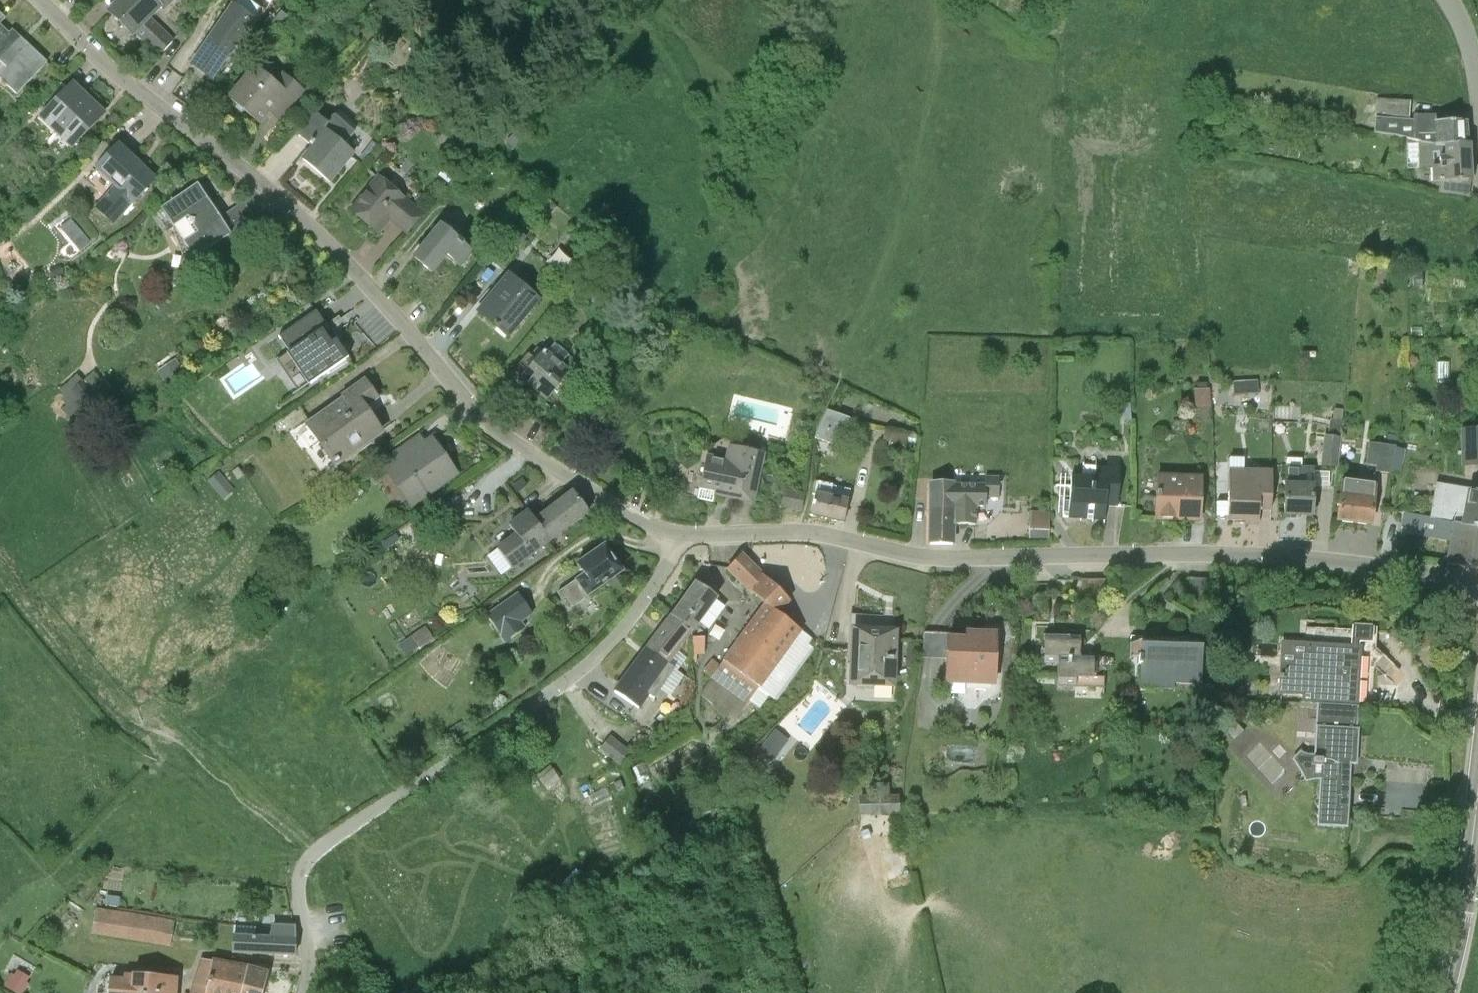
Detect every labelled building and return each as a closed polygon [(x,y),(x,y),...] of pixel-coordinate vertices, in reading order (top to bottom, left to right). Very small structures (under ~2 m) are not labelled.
[(109,11),(133,35),(136,30),(145,39),(157,26),(148,18),(161,7),(153,0),(121,0),(109,11)] [(161,7),(163,9),(172,0),(153,0),(161,7)] [(233,6),(192,63),(212,77),(224,60),(227,63),(256,22),(233,6)] [(273,21),(255,45),(262,50),(280,26),(273,21)] [(18,95),(34,77),(47,62),(13,30),(9,34),(0,25),(0,61),(7,67),(0,75),(0,78),(18,95)] [(157,26),(145,39),(162,54),(174,42),(157,26)] [(254,67),(241,82),(229,97),(260,124),(275,106),(286,115),(305,92),(283,74),(279,80),(260,64),(256,68),(254,67)] [(48,74),(43,80),(49,86),(55,80),(48,74)] [(40,118),(71,149),(104,115),(72,85),(40,118)] [(1443,145),(1467,144),(1466,122),(1436,123),(1436,115),(1413,115),(1413,120),(1409,119),(1410,100),(1376,98),(1374,117),(1375,117),(1374,132),(1392,135),(1414,140),(1415,141),(1417,141),(1434,144),(1434,145),(1443,145)] [(1219,109),(1209,109),(1209,120),(1219,120),(1219,109)] [(317,114),(312,120),(299,135),(314,147),(303,159),(330,182),(355,153),(344,145),(355,132),(335,115),(328,123),(317,114)] [(511,135),(504,143),(511,149),(518,141),(511,135)] [(1431,183),(1448,182),(1446,194),(1469,197),(1469,181),(1467,144),(1443,145),(1434,145),(1434,144),(1417,141),(1418,169),(1430,168),(1431,183)] [(113,224),(142,193),(156,178),(119,145),(95,170),(112,186),(94,207),(113,224)] [(454,173),(447,167),(440,176),(447,182),(454,173)] [(380,176),(364,195),(352,211),(376,230),(387,216),(407,233),(423,213),(406,198),(380,176)] [(198,184),(161,209),(174,228),(189,218),(199,233),(185,243),(196,259),(232,234),(232,235),(256,219),(244,202),(222,218),(209,200),(198,184)] [(474,252),(442,225),(415,258),(432,272),(446,255),(461,268),(474,252)] [(509,273),(503,281),(490,297),(497,303),(486,317),(509,336),(539,299),(509,273)] [(1412,287),(1424,287),(1424,273),(1413,273),(1412,287)] [(316,311),(280,336),(312,382),(348,358),(337,341),(332,344),(323,331),(328,328),(316,311)] [(570,371),(562,364),(569,355),(555,344),(549,352),(546,350),(535,362),(523,378),(547,398),(570,371)] [(175,362),(160,372),(170,387),(185,377),(175,362)] [(68,406),(63,410),(81,429),(106,406),(95,394),(107,384),(96,371),(85,381),(78,374),(62,389),(67,395),(63,399),(69,405),(68,406)] [(365,382),(305,425),(333,467),(381,433),(363,408),(376,398),(365,382)] [(1257,396),(1257,383),(1232,383),(1232,397),(1257,396)] [(1210,407),(1209,388),(1193,390),(1195,409),(1210,407)] [(852,416),(829,408),(816,437),(817,438),(841,445),(852,416)] [(1330,419),(1328,435),(1324,435),(1320,466),(1338,467),(1341,437),(1342,420),(1330,419)] [(1421,431),(1412,427),(1408,438),(1417,441),(1421,431)] [(1463,430),(1464,466),(1477,466),(1477,430),(1463,430)] [(407,505),(435,485),(451,474),(430,444),(428,445),(419,434),(386,457),(391,464),(383,469),(407,505)] [(909,434),(907,446),(906,451),(913,452),(916,435),(909,434)] [(714,501),(714,500),(715,495),(726,497),(727,492),(734,493),(733,495),(754,500),(765,453),(731,445),(733,441),(723,439),(702,453),(700,461),(697,461),(691,464),(684,493),(698,496),(697,498),(714,501)] [(1391,473),(1396,446),(1368,442),(1366,465),(1376,466),(1376,471),(1391,473)] [(1069,517),(1106,519),(1106,506),(1118,506),(1121,458),(1108,457),(1107,466),(1096,466),(1083,465),(1083,474),(1071,473),(1069,517)] [(1229,468),(1228,500),(1228,520),(1259,521),(1259,509),(1271,510),(1272,470),(1249,469),(1249,465),(1244,465),(1244,458),(1229,457),(1229,468)] [(1285,483),(1285,495),(1285,515),(1311,515),(1312,487),(1314,471),(1314,466),(1302,466),(1302,459),(1287,458),(1286,466),(1285,483)] [(245,475),(238,467),(232,472),(238,480),(245,475)] [(235,491),(219,472),(207,481),(224,499),(235,491)] [(931,482),(930,525),(930,545),(953,545),(953,525),(975,525),(975,508),(985,508),(986,498),(998,498),(999,475),(985,476),(985,484),(955,484),(955,482),(931,482)] [(1157,475),(1157,498),(1156,518),(1200,519),(1201,476),(1157,475)] [(515,485),(520,493),(530,485),(525,478),(515,485)] [(833,485),(815,481),(812,495),(814,495),(810,515),(843,522),(848,499),(831,495),(833,485)] [(1342,481),(1340,501),(1337,521),(1371,525),(1375,485),(1342,481)] [(1466,491),(1446,486),(1442,512),(1440,520),(1460,524),(1459,526),(1477,530),(1477,493),(1466,491)] [(801,510),(805,495),(785,490),(781,506),(801,510)] [(535,521),(529,512),(514,522),(521,533),(497,549),(511,568),(550,541),(588,512),(573,492),(535,521)] [(1029,509),(1029,518),(1030,537),(1049,537),(1049,510),(1029,509)] [(1447,563),(1477,569),(1477,530),(1459,526),(1460,524),(1440,520),(1397,511),(1393,531),(1451,542),(1447,563)] [(584,576),(559,593),(563,599),(566,596),(573,606),(623,571),(610,553),(611,553),(605,544),(599,548),(600,549),(577,565),(584,576)] [(819,643),(801,630),(778,613),(790,600),(741,554),(728,569),(751,591),(764,603),(723,659),(723,660),(720,664),(712,658),(704,670),(712,676),(711,678),(712,679),(699,694),(735,721),(747,704),(759,712),(769,697),(771,697),(792,668),(798,672),(819,643)] [(1188,578),(1189,600),(1214,600),(1215,578),(1202,578),(1188,578)] [(1095,579),(1082,579),(1082,599),(1095,598),(1110,597),(1110,579),(1095,579)] [(717,612),(709,607),(717,596),(697,583),(675,614),(671,617),(693,631),(700,620),(708,625),(717,612)] [(519,594),(487,616),(505,642),(522,631),(517,624),(532,614),(519,594)] [(855,616),(852,686),(892,688),(895,617),(855,616)] [(680,650),(693,631),(671,617),(647,650),(667,665),(668,664),(669,665),(680,650)] [(1307,624),(1306,641),(1282,639),(1279,693),(1302,694),(1301,701),(1358,703),(1360,648),(1359,648),(1359,642),(1372,642),(1373,625),(1353,624),(1353,628),(1307,624)] [(420,649),(435,639),(426,626),(412,636),(420,649)] [(946,685),(995,685),(996,634),(967,633),(967,640),(947,640),(946,685)] [(1425,633),(1419,637),(1417,634),(1413,637),(1421,650),(1432,643),(1425,633)] [(1045,635),(1044,657),(1043,663),(1058,663),(1058,678),(1057,687),(1104,687),(1105,676),(1094,676),(1094,658),(1080,657),(1081,636),(1045,635)] [(1140,688),(1201,690),(1203,639),(1131,637),(1130,657),(1141,658),(1140,688)] [(615,692),(640,711),(650,695),(656,701),(676,670),(669,665),(668,664),(667,665),(647,650),(633,669),(632,668),(615,692)] [(1355,729),(1357,704),(1319,702),(1319,703),(1317,703),(1316,725),(1314,754),(1306,754),(1301,750),(1292,759),(1301,773),(1305,782),(1313,780),(1319,779),(1317,825),(1346,827),(1349,779),(1343,779),(1344,762),(1356,763),(1358,729),(1355,729)] [(1244,731),(1232,718),(1222,728),(1234,741),(1244,731)] [(602,748),(618,761),(621,763),(630,752),(626,750),(611,737),(602,748)] [(765,742),(757,752),(770,762),(777,752),(765,742)] [(537,776),(539,778),(539,780),(548,790),(561,779),(553,769),(551,765),(537,776)] [(623,789),(619,780),(612,783),(616,793),(623,789)] [(900,797),(889,797),(889,782),(869,782),(869,797),(859,796),(859,815),(871,815),(870,817),(889,816),(889,814),(899,814),(900,797)] [(120,897),(106,895),(105,905),(119,906),(120,897)] [(170,948),(171,939),(205,943),(208,925),(175,920),(174,921),(96,908),(91,934),(170,948)] [(263,955),(275,955),(295,955),(296,940),(294,939),(294,928),(271,927),(270,937),(253,936),(253,925),(235,924),(234,935),(233,935),(232,953),(263,955)] [(248,968),(213,958),(212,961),(200,958),(190,992),(262,992),(268,973),(248,968)] [(9,984),(25,992),(28,992),(37,975),(20,965),(9,984)] [(126,978),(108,978),(107,992),(175,992),(175,978),(126,976),(126,978)]
